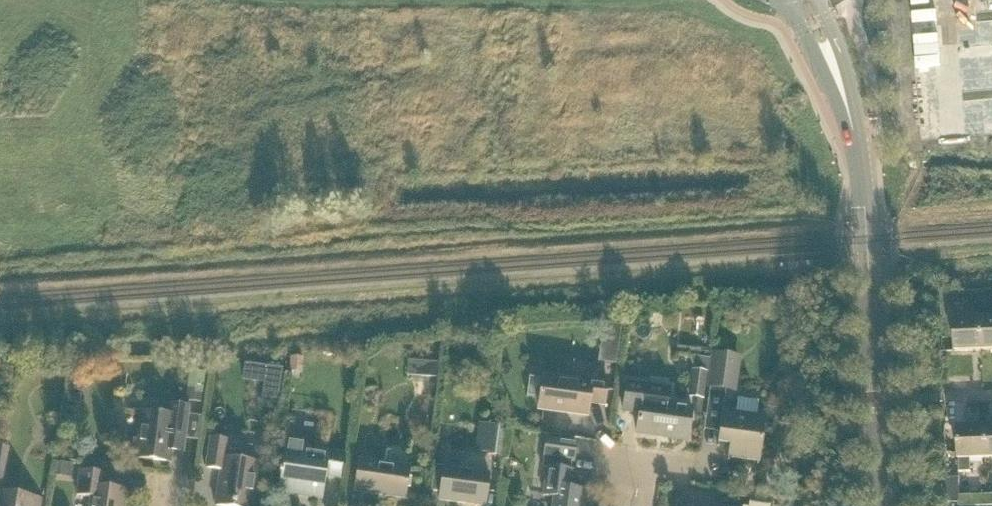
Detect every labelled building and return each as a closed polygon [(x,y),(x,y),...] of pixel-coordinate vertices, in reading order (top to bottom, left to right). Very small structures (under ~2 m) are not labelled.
[(953,304),(964,303),(963,291),(953,291),(953,304)] [(955,350),(981,349),(980,317),(954,319),(955,350)] [(991,349),(991,317),(980,317),(981,349),(991,349)] [(701,416),(709,351),(676,346),(675,355),(697,358),(696,371),(691,371),(687,398),(697,399),(695,415),(701,416)] [(706,389),(736,393),(741,357),(711,353),(706,389)] [(290,358),(290,373),(303,373),(303,358),(290,358)] [(425,362),(423,384),(437,385),(439,363),(425,362)] [(205,376),(189,374),(186,403),(201,405),(205,376)] [(68,377),(67,389),(82,391),(83,378),(68,377)] [(604,406),(608,382),(591,380),(591,384),(544,377),(539,409),(587,415),(588,403),(604,406)] [(261,381),(260,393),(276,394),(277,382),(261,381)] [(623,411),(639,413),(637,433),(688,440),(692,408),(642,401),(644,385),(627,383),(623,411)] [(79,408),(80,396),(67,394),(66,407),(79,408)] [(170,463),(171,453),(173,437),(185,439),(189,407),(169,404),(167,416),(142,412),(136,458),(170,463)] [(732,435),(730,447),(728,460),(759,464),(765,419),(735,415),(736,411),(723,409),(720,434),(732,435)] [(490,425),(486,456),(502,458),(506,427),(490,425)] [(957,426),(959,473),(971,473),(971,458),(985,458),(984,426),(957,426)] [(718,446),(730,447),(732,435),(720,434),(718,446)] [(183,455),(185,439),(173,437),(171,453),(183,455)] [(570,470),(571,461),(574,462),(577,442),(546,438),(542,468),(547,469),(543,496),(554,497),(553,505),(581,505),(583,490),(570,489),(572,471),(570,470)] [(259,466),(225,461),(227,442),(211,440),(207,467),(223,470),(218,504),(230,505),(250,505),(253,482),(256,483),(259,466)] [(344,454),(317,450),(286,446),(279,493),(322,500),(326,477),(340,479),(344,454)] [(9,449),(0,447),(0,480),(3,480),(9,449)] [(52,474),(71,477),(73,463),(54,460),(52,474)] [(405,498),(409,468),(359,461),(355,490),(405,498)] [(435,467),(432,491),(441,492),(440,500),(482,505),(485,505),(489,474),(435,467)] [(131,491),(103,487),(104,473),(80,470),(77,496),(91,498),(90,505),(124,505),(124,503),(129,504),(131,491)] [(945,500),(959,499),(958,496),(958,476),(945,476),(945,500)] [(43,499),(1,492),(0,500),(0,505),(42,505),(43,499)] [(975,495),(958,496),(959,499),(959,505),(975,505),(975,495)] [(975,505),(980,505),(991,505),(991,498),(991,495),(975,495),(975,505)] [(770,501),(749,498),(748,505),(769,505),(770,501)]
